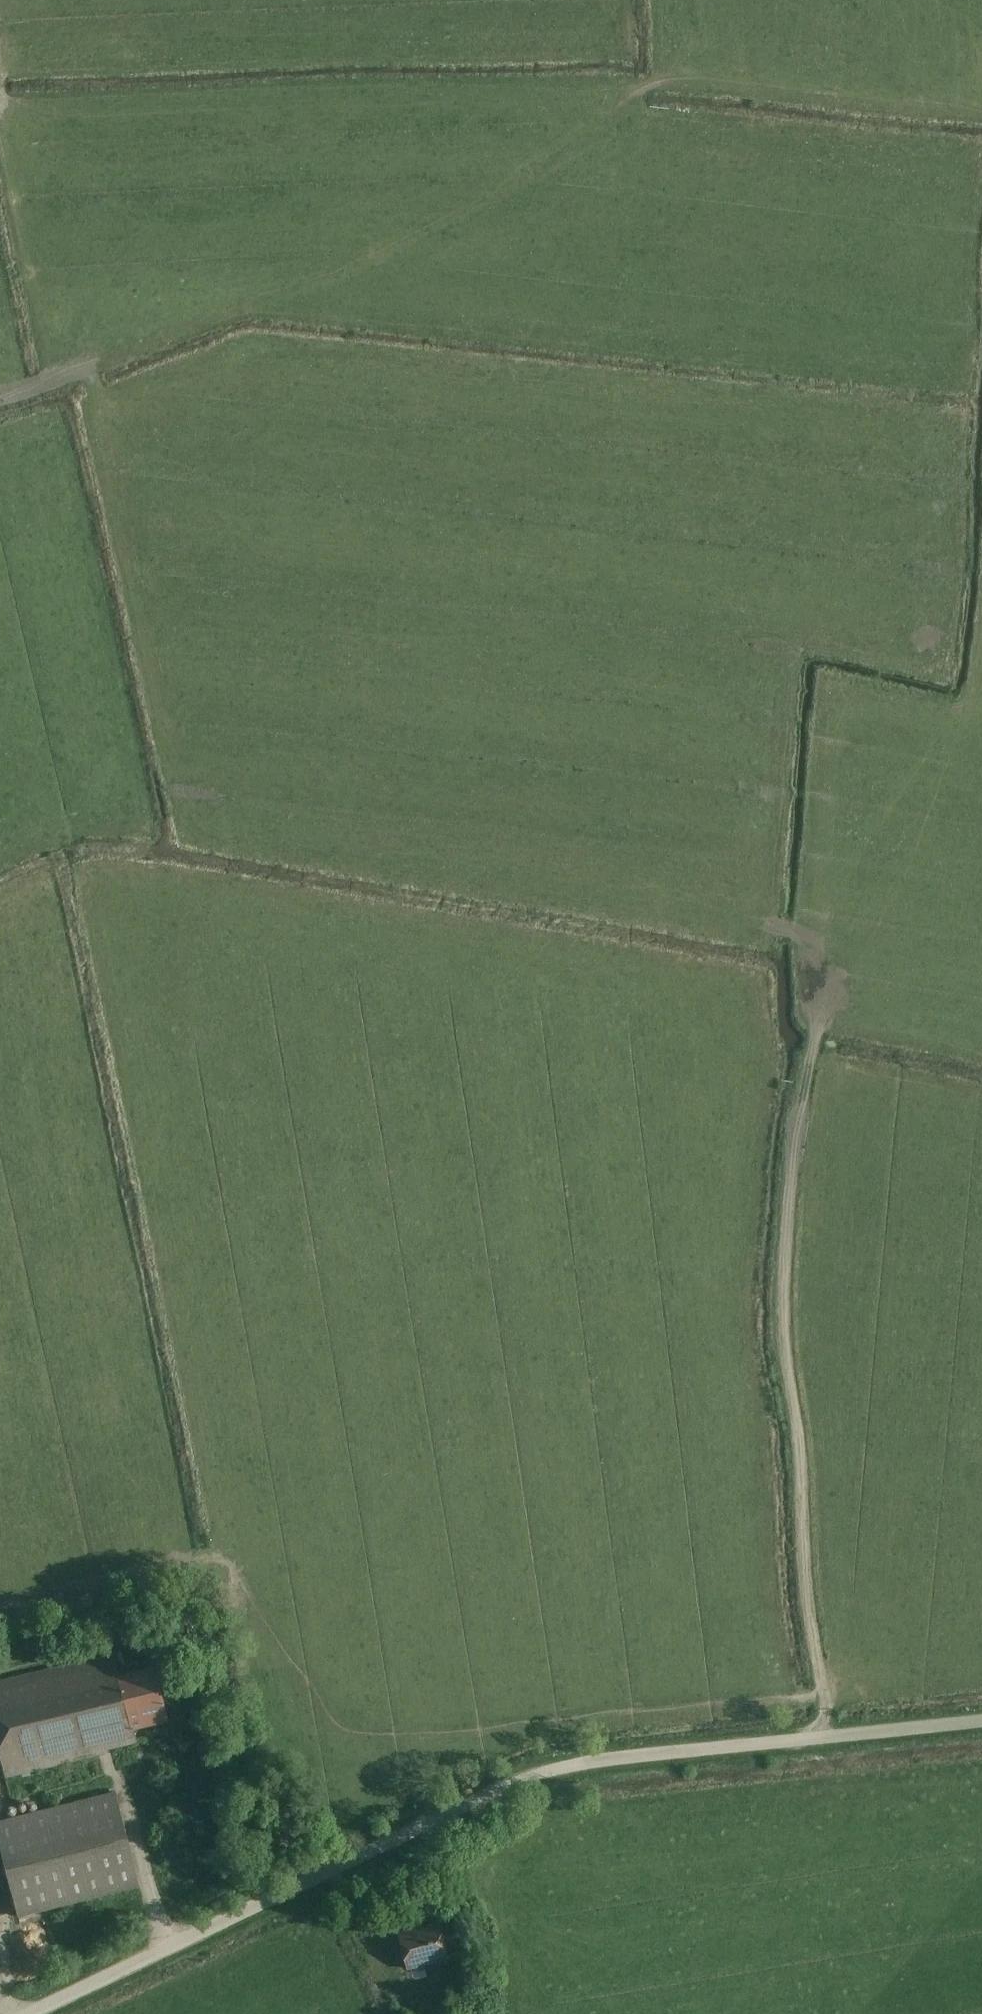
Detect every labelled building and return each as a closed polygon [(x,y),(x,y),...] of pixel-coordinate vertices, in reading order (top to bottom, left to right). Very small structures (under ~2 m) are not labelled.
[(0,1674),(0,1743),(8,1778),(141,1743),(137,1723),(168,1716),(155,1666),(125,1673),(116,1643),(0,1674)] [(0,1815),(0,1849),(18,1917),(148,1884),(123,1784),(0,1815)] [(446,1919),(396,1932),(406,1971),(456,1958),(446,1919)]
